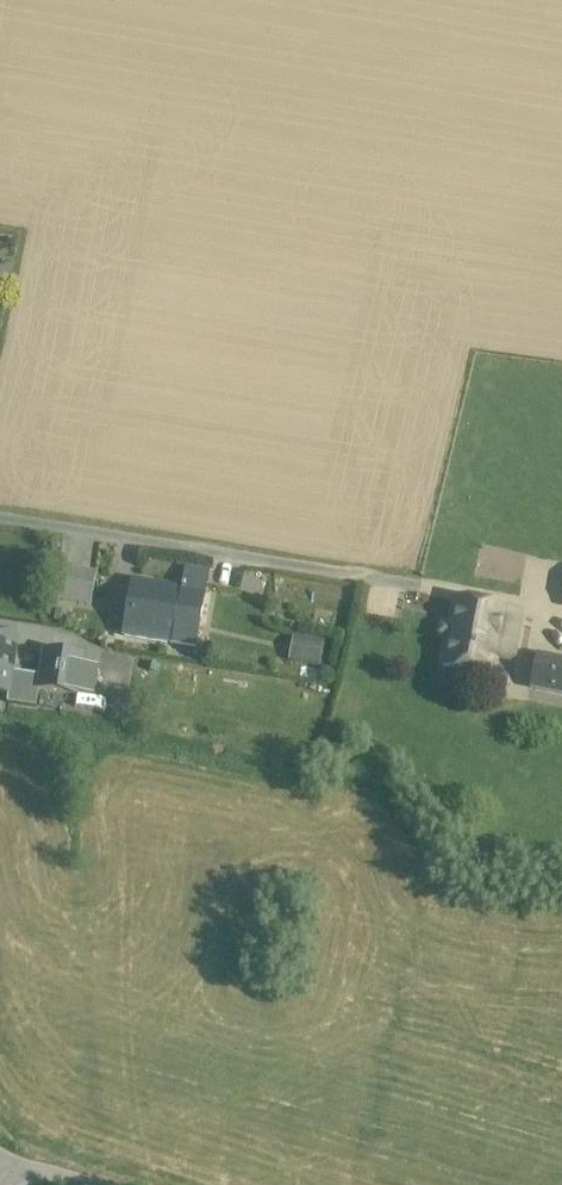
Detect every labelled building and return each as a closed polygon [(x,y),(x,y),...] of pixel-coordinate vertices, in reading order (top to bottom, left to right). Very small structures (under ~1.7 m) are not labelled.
[(10,279),(12,261),(0,260),(0,278),(10,279)] [(8,292),(8,280),(0,280),(0,292),(8,292)] [(183,591),(186,591),(204,594),(207,576),(186,572),(183,591)] [(124,636),(180,645),(181,645),(195,647),(204,595),(134,583),(133,583),(133,584),(124,636)] [(512,664),(520,627),(520,626),(521,618),(521,617),(456,604),(444,667),(444,668),(492,677),(495,661),(512,664)] [(15,641),(0,638),(0,693),(6,694),(15,641)] [(291,659),(305,662),(318,664),(321,645),(295,640),(291,659)] [(51,653),(44,651),(38,692),(80,698),(80,696),(94,698),(98,670),(85,668),(87,658),(77,656),(77,653),(52,649),(51,653)] [(539,658),(531,690),(561,698),(561,664),(539,658)]
